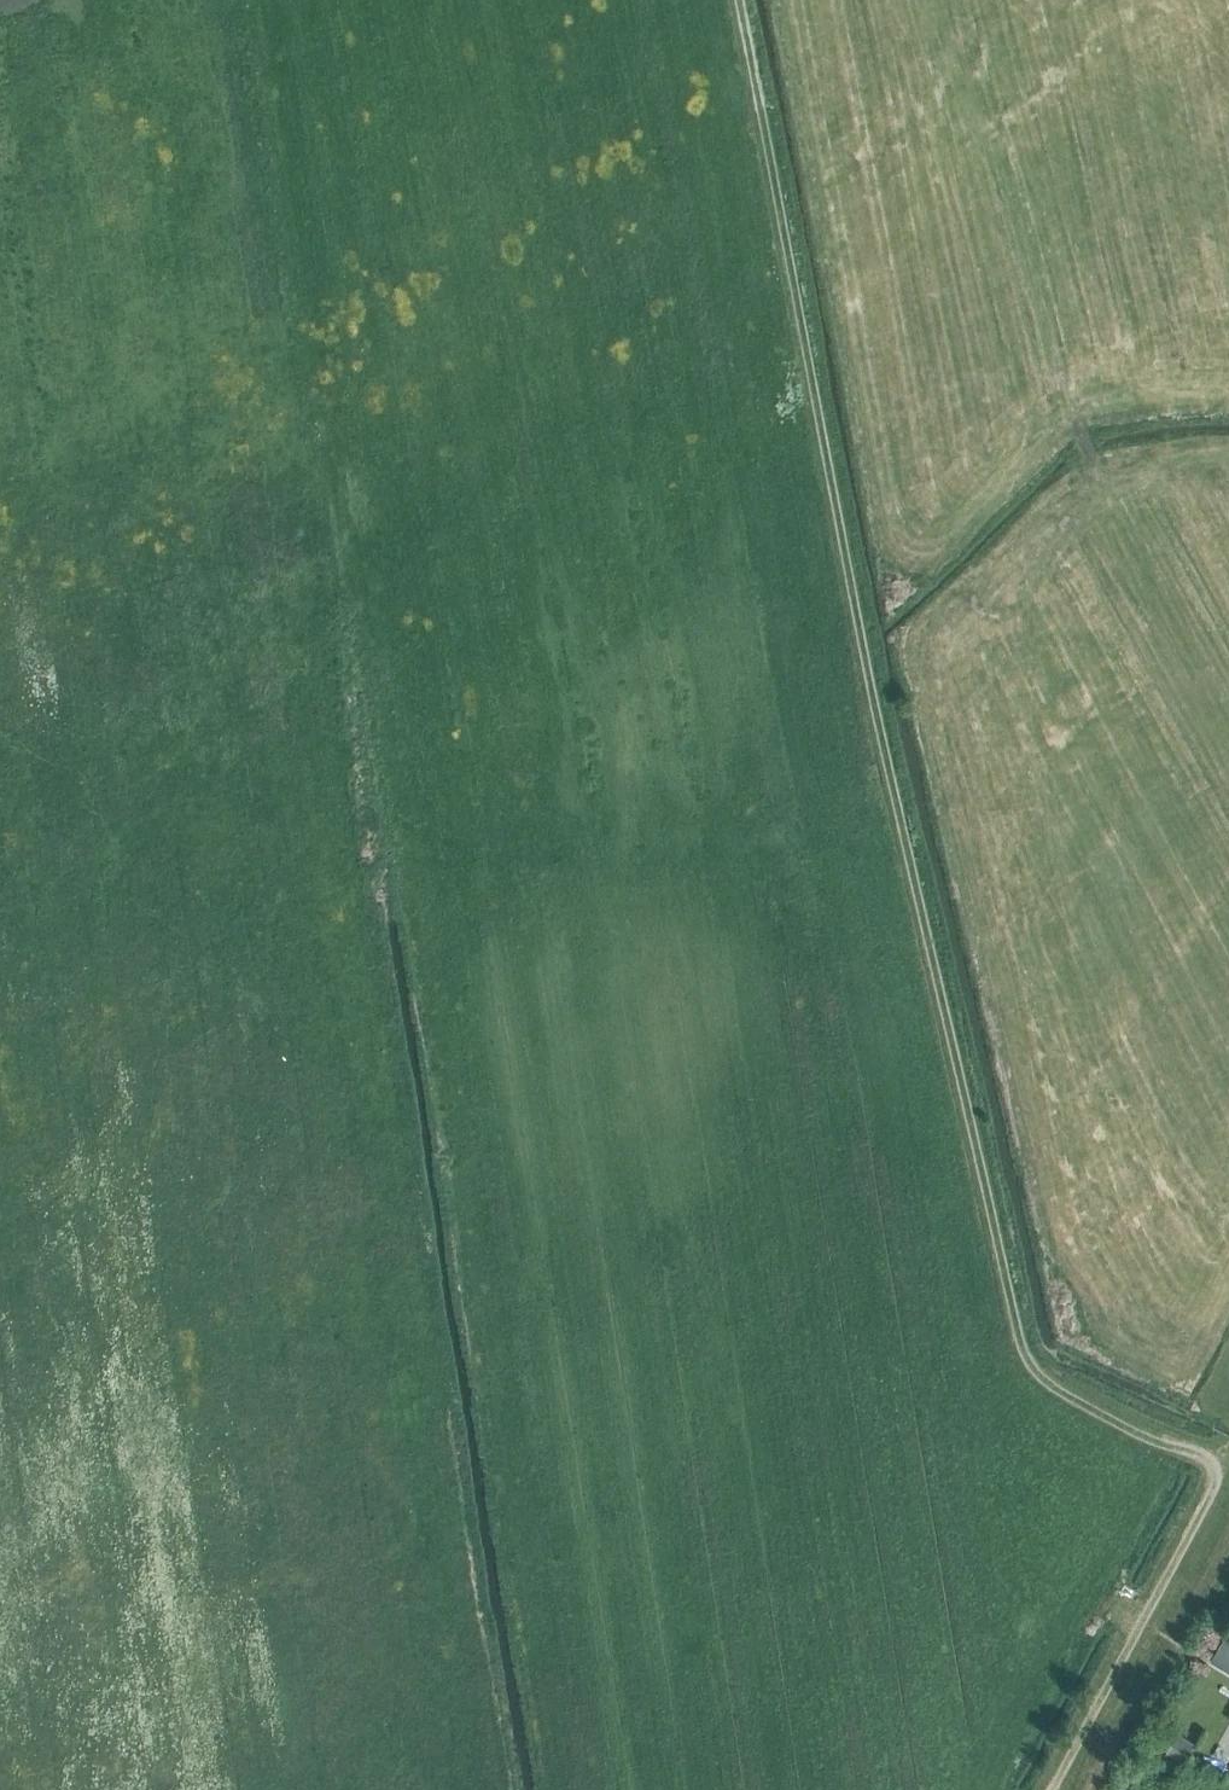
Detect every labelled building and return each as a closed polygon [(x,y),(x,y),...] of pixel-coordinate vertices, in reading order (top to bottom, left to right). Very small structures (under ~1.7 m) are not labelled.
[(1196,1743),(1178,1732),(1171,1744),(1189,1755),(1196,1743)]
